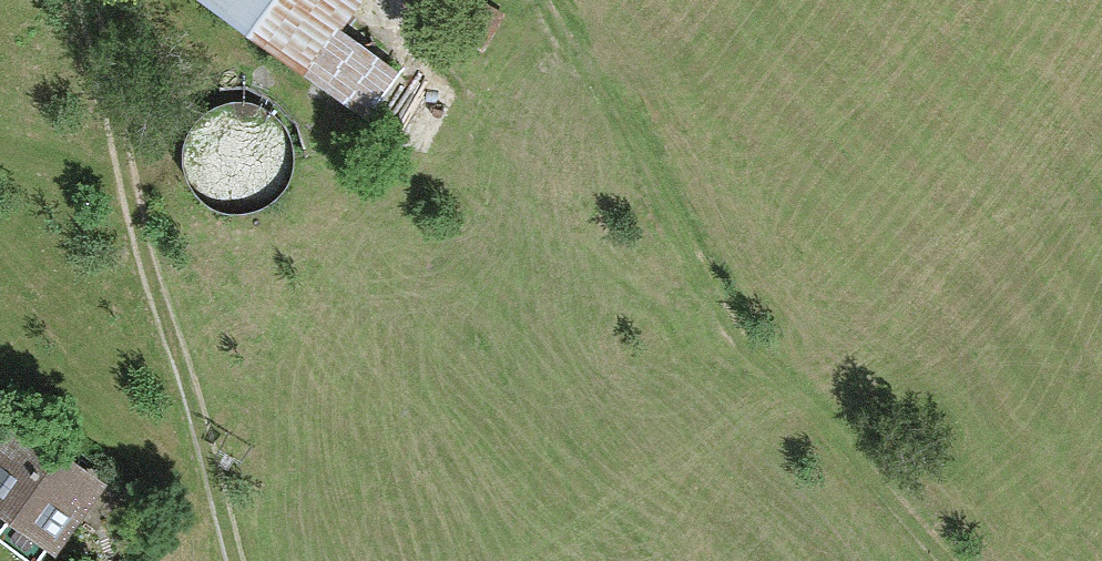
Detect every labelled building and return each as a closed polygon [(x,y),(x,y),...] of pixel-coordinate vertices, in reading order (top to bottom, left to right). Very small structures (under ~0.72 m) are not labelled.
[(301,49),(336,0),(232,0),(301,49)] [(0,436),(0,493),(60,535),(98,483),(11,421),(0,436)]
